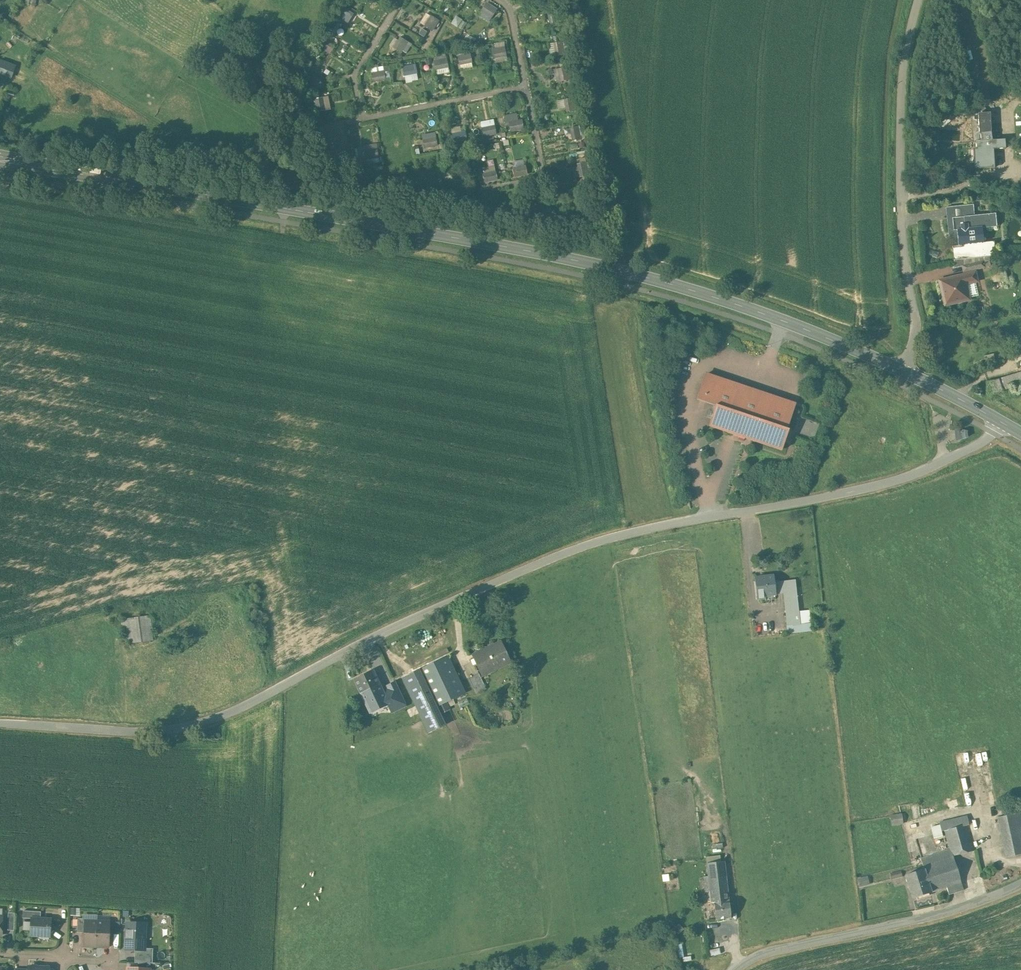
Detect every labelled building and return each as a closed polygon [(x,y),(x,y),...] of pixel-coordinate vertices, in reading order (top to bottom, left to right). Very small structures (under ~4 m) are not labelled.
[(485,1),(477,15),(489,21),(497,7),(485,1)] [(347,9),(342,18),(347,21),(352,12),(347,9)] [(419,23),(433,30),(438,18),(424,12),(419,23)] [(451,23),(463,29),(467,21),(455,15),(451,23)] [(420,28),(418,34),(428,38),(430,31),(420,28)] [(395,34),(389,44),(405,54),(411,44),(395,34)] [(493,42),(494,61),(506,61),(505,41),(493,42)] [(550,55),(561,55),(560,41),(549,42),(550,55)] [(459,67),(472,65),(470,51),(457,54),(459,67)] [(433,58),(435,73),(448,71),(446,56),(433,58)] [(0,60),(0,62),(0,68),(11,72),(14,65),(0,60)] [(415,63),(402,65),(404,81),(417,80),(415,63)] [(370,67),(371,78),(384,76),(383,65),(370,67)] [(560,66),(552,68),(555,82),(564,80),(560,66)] [(320,110),(330,108),(328,95),(317,97),(320,110)] [(557,107),(567,106),(566,98),(556,99),(557,107)] [(504,114),(508,132),(523,128),(520,117),(518,118),(516,111),(504,114)] [(990,114),(976,115),(977,124),(980,124),(981,141),(992,140),(990,114)] [(480,120),(481,136),(495,135),(494,119),(480,120)] [(560,134),(569,132),(571,139),(579,138),(577,124),(559,127),(560,134)] [(466,141),(465,125),(452,126),(453,141),(466,141)] [(421,133),(422,147),(437,146),(436,132),(421,133)] [(981,141),(976,141),(977,157),(974,157),(975,169),(987,168),(994,168),(993,149),(1006,148),(1005,139),(992,140),(981,141)] [(484,182),(497,179),(494,165),(481,167),(484,182)] [(973,206),(960,208),(962,220),(948,221),(949,234),(953,234),(954,239),(953,239),(954,247),(952,247),(952,249),(963,248),(963,247),(979,245),(978,230),(996,228),(995,216),(974,218),(973,206)] [(994,243),(979,245),(963,247),(963,248),(952,249),(954,260),(988,256),(995,255),(994,243)] [(988,256),(954,260),(954,265),(953,268),(962,266),(988,259),(988,256)] [(988,259),(962,266),(963,273),(989,266),(988,259)] [(975,272),(939,281),(945,306),(969,300),(965,285),(977,282),(975,272)] [(796,403),(705,372),(696,399),(715,406),(714,410),(708,426),(722,431),(734,435),(747,440),(781,451),(787,435),(789,429),(787,429),(796,403)] [(987,382),(990,393),(1020,384),(1020,372),(987,382)] [(962,432),(956,431),(955,431),(956,431),(956,435),(957,439),(956,439),(957,440),(963,437),(963,438),(962,439),(969,436),(967,437),(967,434),(967,432),(968,432),(969,431),(961,430),(962,431),(962,432)] [(774,576),(755,578),(757,599),(765,598),(765,596),(776,594),(775,582),(774,576)] [(795,580),(782,581),(784,593),(787,626),(811,623),(809,610),(799,611),(795,580)] [(782,581),(775,582),(776,594),(784,593),(782,581)] [(151,617),(126,619),(128,644),(153,642),(151,617)] [(811,623),(787,626),(788,633),(811,630),(811,623)] [(510,663),(501,642),(472,654),(482,676),(510,663)] [(466,696),(448,656),(420,669),(439,709),(466,696)] [(439,709),(420,669),(402,677),(428,733),(446,725),(439,709)] [(385,696),(374,671),(353,680),(369,714),(389,705),(385,696)] [(485,689),(478,674),(469,678),(476,693),(485,689)] [(394,714),(403,710),(394,691),(385,696),(389,705),(394,714)] [(997,817),(1006,857),(1020,854),(1020,812),(997,817)] [(900,815),(890,816),(891,826),(902,824),(900,815)] [(967,816),(939,823),(939,825),(941,832),(946,831),(951,850),(953,855),(973,850),(973,849),(972,849),(966,826),(970,825),(967,816)] [(939,825),(930,827),(933,839),(942,836),(941,832),(939,825)] [(951,850),(923,859),(926,869),(932,887),(953,881),(960,878),(953,855),(951,850)] [(926,869),(905,876),(912,899),(933,892),(932,887),(926,869)] [(726,874),(704,877),(705,890),(710,889),(711,903),(714,903),(716,920),(731,918),(729,900),(726,874)] [(964,889),(960,878),(953,881),(956,892),(964,889)] [(953,881),(946,883),(948,887),(950,894),(956,892),(953,881)] [(946,883),(932,887),(933,892),(948,887),(946,883)] [(41,919),(32,918),(32,919),(31,935),(50,936),(51,919),(41,919)] [(85,921),(84,933),(84,946),(97,946),(97,921),(85,921)] [(110,922),(97,921),(97,946),(109,947),(110,933),(110,922)] [(120,922),(110,922),(110,933),(120,934),(120,922)] [(146,924),(127,923),(126,939),(128,940),(128,950),(135,950),(145,950),(145,948),(146,924)] [(154,949),(145,948),(145,950),(135,950),(135,963),(153,963),(154,949)]
